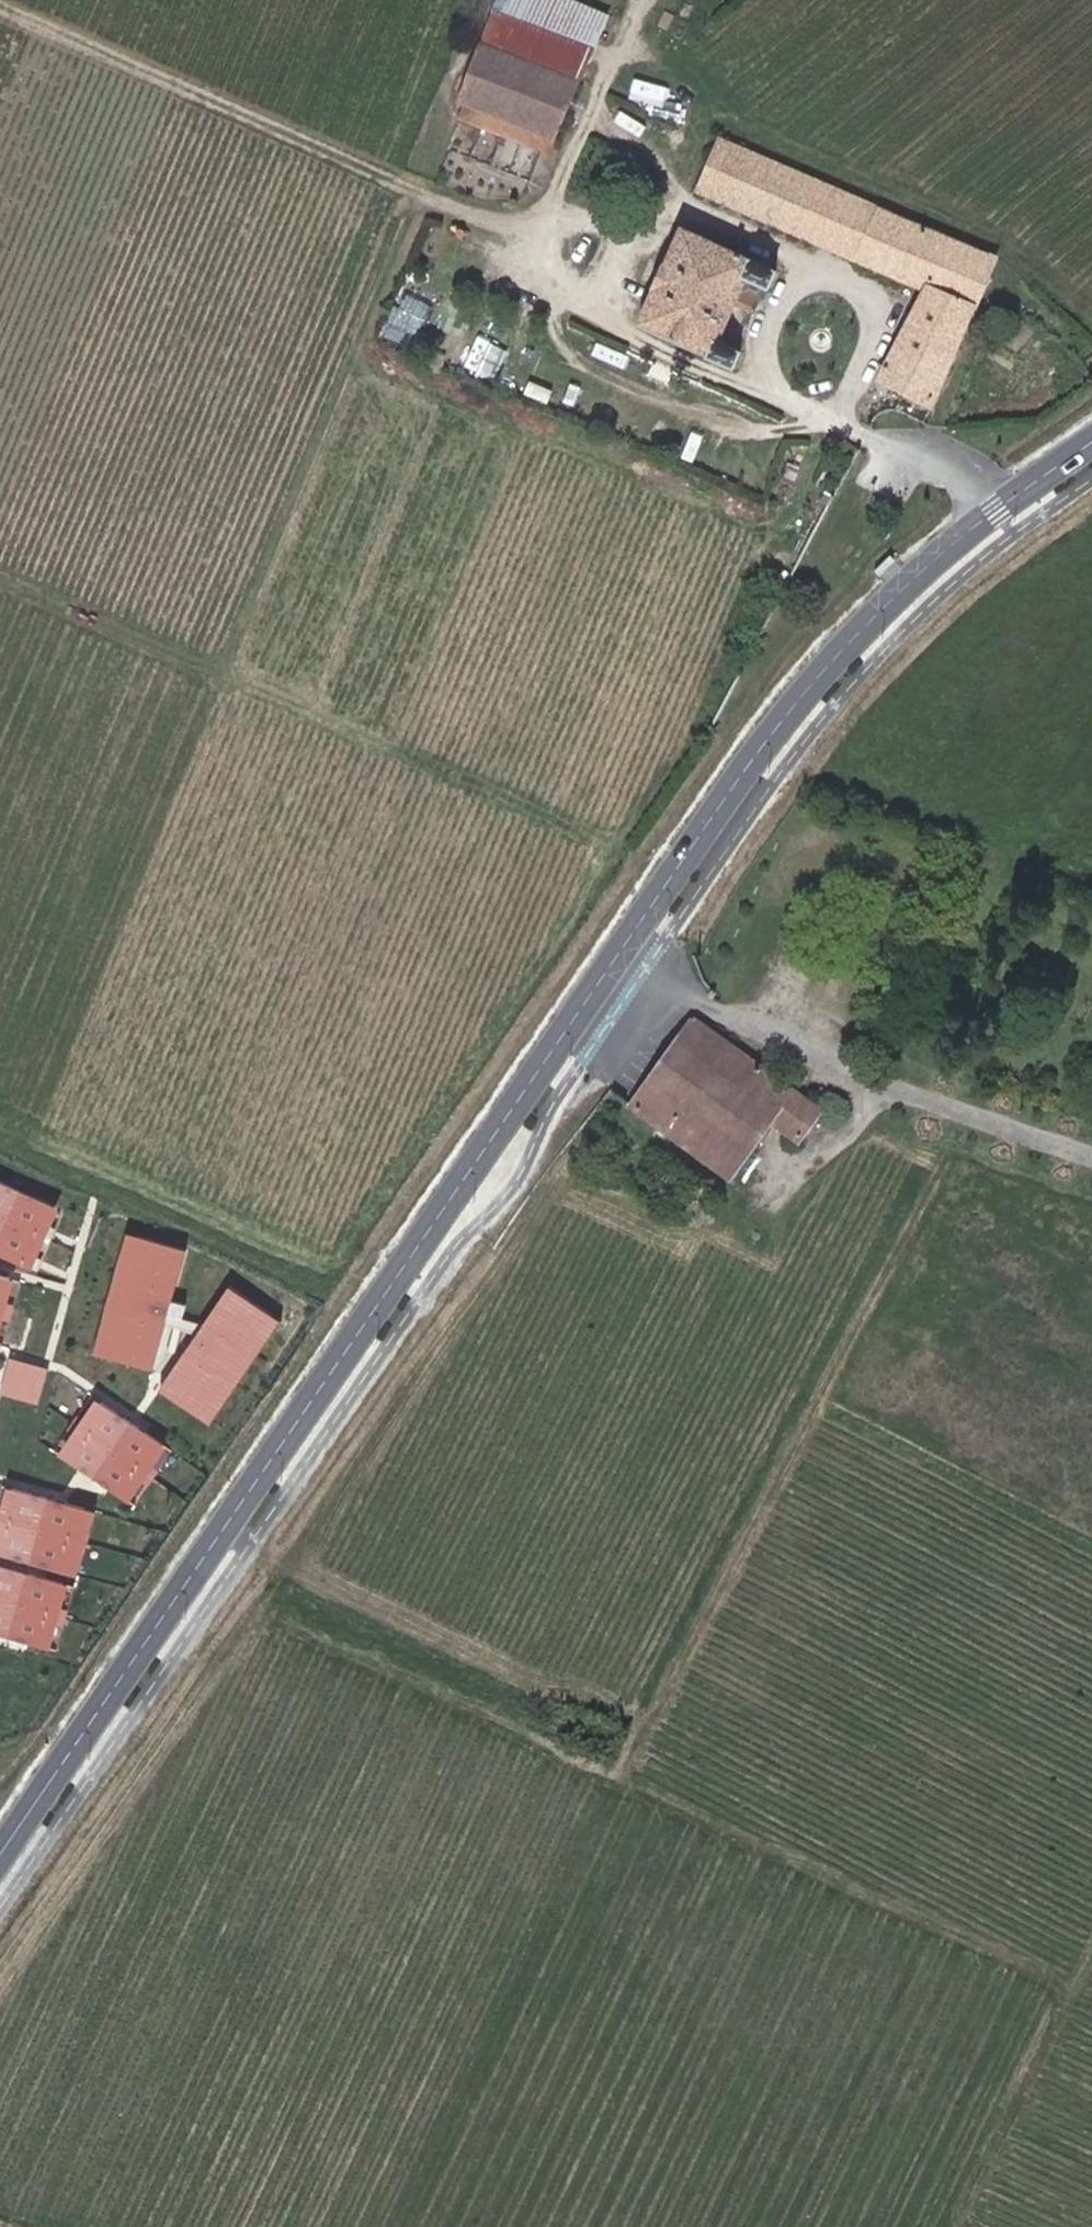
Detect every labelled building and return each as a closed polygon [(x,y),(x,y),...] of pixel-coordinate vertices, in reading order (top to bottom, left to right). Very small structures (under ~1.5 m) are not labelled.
[(610,15),(572,0),(502,0),(459,98),(465,102),(459,115),(540,152),(527,182),(542,189),(562,141),(556,139),(610,15)] [(994,253),(721,139),(702,190),(925,287),(882,375),(937,400),(963,331),(994,253)] [(643,324),(737,365),(743,349),(723,341),(737,308),(752,314),(758,302),(741,293),(748,278),(769,287),(776,270),(683,228),(671,258),(667,256),(655,284),(659,287),(643,324)] [(788,1088),(691,1014),(657,1061),(626,1104),(724,1177),(765,1120),(788,1088)] [(819,1112),(788,1088),(765,1120),(795,1142),(819,1112)] [(0,1191),(0,1261),(29,1274),(56,1217),(0,1191)] [(187,1248),(136,1233),(101,1357),(152,1372),(187,1248)] [(0,1284),(0,1350),(17,1289),(0,1284)] [(159,1390),(212,1425),(281,1320),(228,1285),(159,1390)] [(47,1369),(12,1359),(3,1392),(37,1402),(47,1369)] [(164,1443),(93,1396),(53,1451),(123,1501),(164,1443)] [(1,1485),(0,1489),(0,1555),(65,1574),(84,1508),(1,1485)] [(0,1564),(0,1637),(41,1648),(60,1580),(0,1564)]
